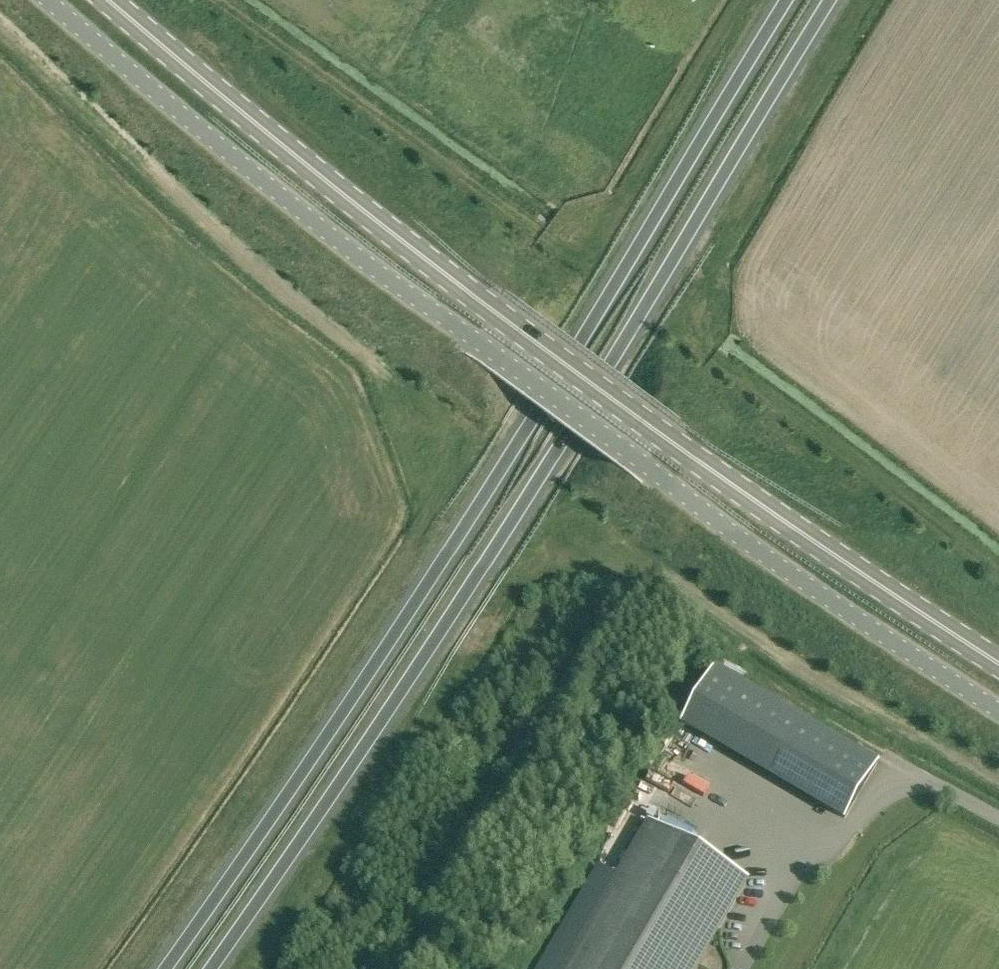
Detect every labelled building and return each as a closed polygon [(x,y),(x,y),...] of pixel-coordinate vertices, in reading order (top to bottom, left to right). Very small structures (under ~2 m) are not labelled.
[(877,763),(715,668),(683,723),(845,818),(877,763)] [(672,778),(695,783),(698,764),(675,760),(672,778)] [(566,968),(693,968),(746,880),(651,824),(566,968)]
